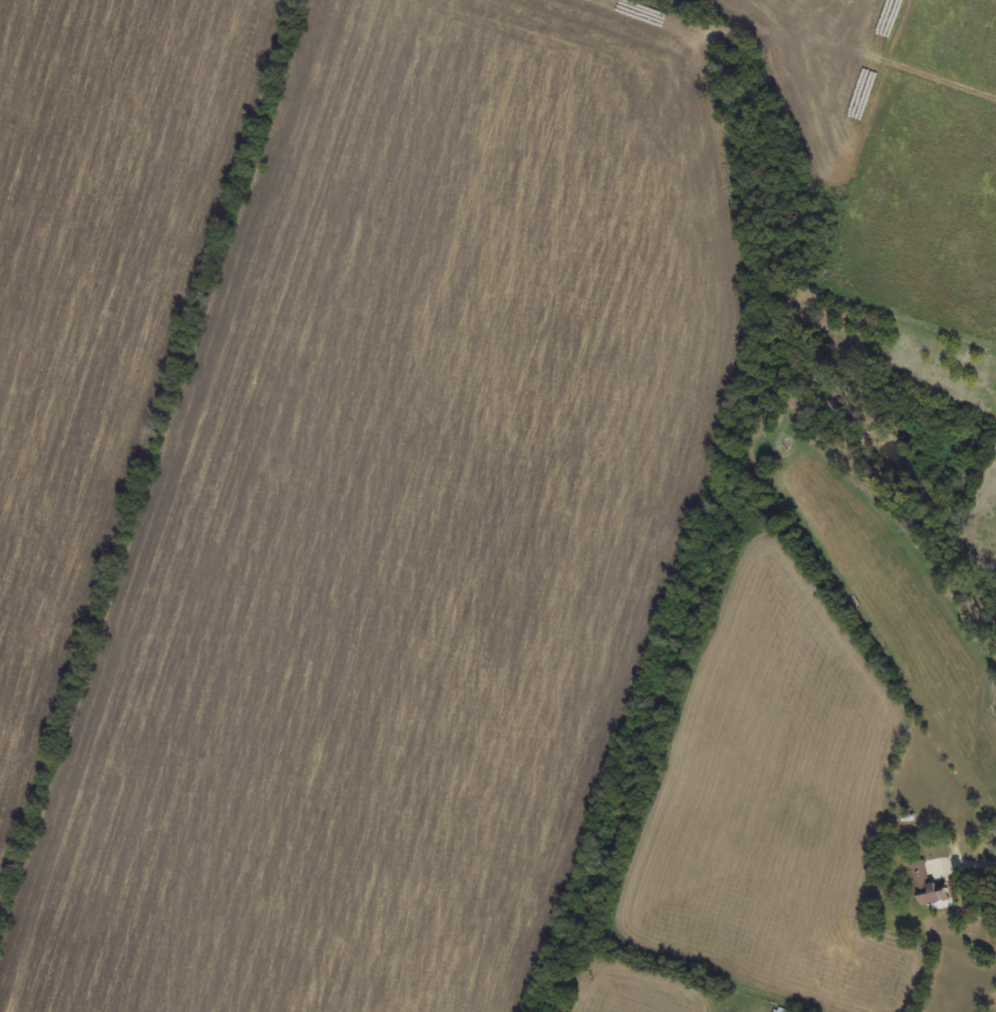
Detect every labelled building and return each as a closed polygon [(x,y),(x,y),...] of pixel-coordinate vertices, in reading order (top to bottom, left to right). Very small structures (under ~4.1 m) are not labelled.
[(911,863),(919,906),(952,900),(948,880),(930,884),(926,860),(911,863)]
